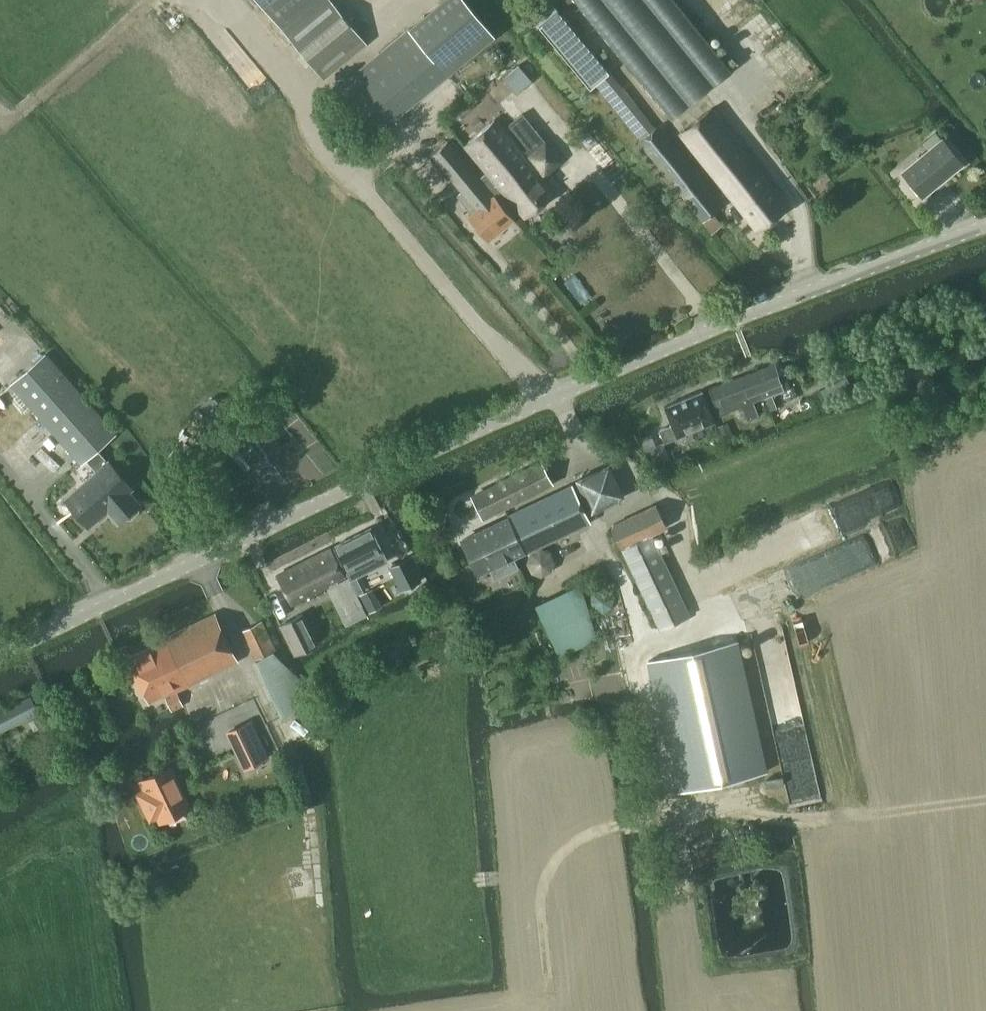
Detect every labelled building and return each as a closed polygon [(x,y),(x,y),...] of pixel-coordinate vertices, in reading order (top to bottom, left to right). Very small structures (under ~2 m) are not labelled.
[(298,46),(324,77),(366,42),(341,11),(331,0),(261,0),(298,46)] [(337,87),(376,134),(498,33),(470,0),(443,0),(337,87)] [(675,0),(576,0),(671,117),(731,69),(675,0)] [(590,88),(610,71),(564,14),(544,30),(590,88)] [(641,139),(639,141),(703,221),(713,213),(724,205),(660,125),(656,129),(615,77),(601,88),(641,139)] [(681,132),(741,209),(757,230),(789,205),(712,107),(681,132)] [(466,145),(488,172),(502,189),(524,217),(555,192),(543,177),(562,161),(523,113),(510,123),(534,153),(527,158),(496,120),(466,145)] [(589,131),(580,139),(589,149),(598,142),(589,131)] [(502,189),(488,172),(481,178),(450,140),(447,141),(445,138),(441,141),(438,137),(427,146),(477,209),(469,215),(488,238),(512,218),(494,196),(502,189)] [(923,193),(961,161),(942,138),(923,155),(903,171),(922,194),(923,193)] [(713,213),(703,221),(712,233),(714,232),(714,231),(723,225),(713,213)] [(109,461),(98,447),(116,432),(46,352),(11,382),(81,462),(86,458),(97,471),(65,499),(89,527),(108,510),(119,522),(127,515),(128,517),(131,517),(139,510),(139,507),(137,505),(141,503),(130,491),(134,487),(109,460),(109,461)] [(776,363),(757,371),(766,396),(771,408),(777,405),(773,394),(790,388),(785,375),(781,376),(776,363)] [(766,396),(757,371),(710,388),(720,414),(743,405),(748,419),(759,415),(754,401),(766,396)] [(821,390),(827,401),(860,384),(855,373),(821,390)] [(659,428),(664,442),(677,437),(676,434),(715,418),(703,389),(665,404),(672,423),(659,428)] [(211,397),(205,404),(206,408),(212,416),(217,416),(223,409),(223,403),(217,397),(211,397)] [(719,425),(726,440),(734,437),(726,421),(719,425)] [(651,460),(661,456),(652,435),(642,439),(651,460)] [(238,452),(232,457),(245,473),(251,468),(238,452)] [(541,460),(474,493),(484,514),(551,480),(541,460)] [(576,479),(591,513),(626,497),(611,464),(576,479)] [(511,516),(465,540),(481,572),(493,566),(499,577),(521,565),(516,554),(527,548),(529,550),(535,547),(536,551),(535,551),(532,560),(536,568),(545,571),(553,567),(556,558),(552,550),(543,547),(541,544),(593,521),(573,481),(509,513),(511,516)] [(654,532),(669,525),(657,502),(611,523),(660,627),(691,613),(654,532)] [(336,544),(359,592),(364,589),(357,574),(388,559),(372,526),(336,544)] [(277,573),(291,602),(346,575),(332,546),(277,573)] [(392,565),(403,588),(422,579),(411,556),(392,565)] [(536,605),(560,655),(599,639),(581,584),(536,605)] [(279,623),(293,652),(317,641),(302,611),(279,623)] [(154,646),(130,657),(148,693),(168,683),(171,690),(235,659),(213,613),(153,643),(154,646)] [(242,629),(257,661),(282,716),(310,703),(297,673),(287,677),(276,652),(262,621),(242,629)] [(649,659),(679,790),(766,770),(737,639),(649,659)] [(41,708),(34,693),(0,710),(0,728),(41,708)] [(167,701),(172,712),(184,706),(179,695),(167,701)] [(260,738),(251,720),(230,730),(238,749),(260,738)] [(143,776),(151,793),(141,797),(150,815),(157,812),(160,817),(189,803),(178,780),(176,781),(168,764),(143,776)]
